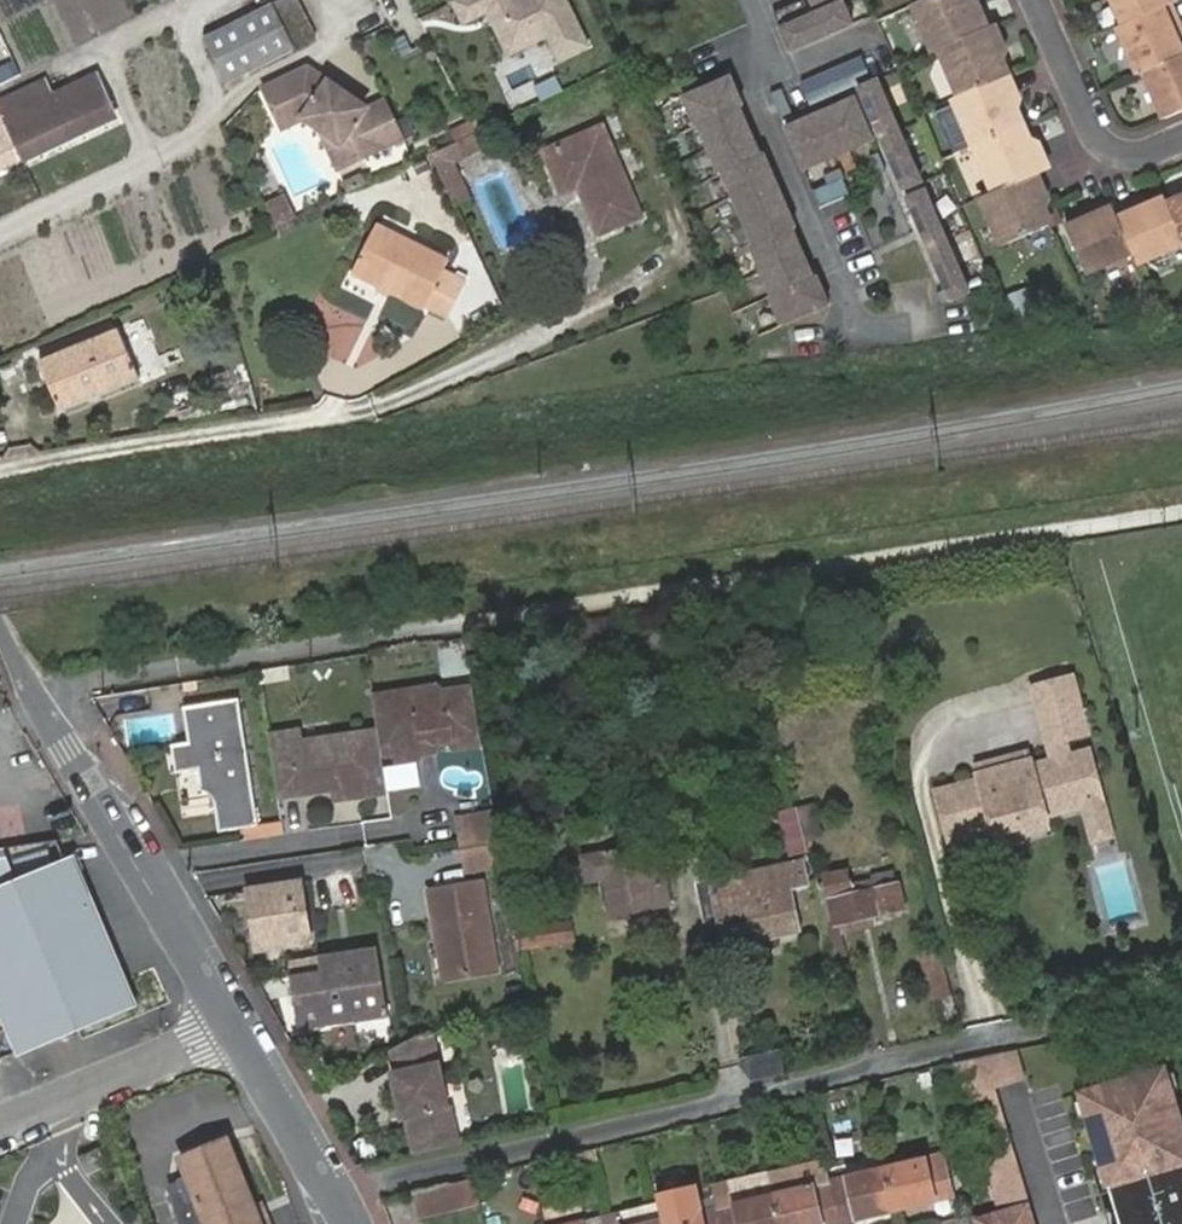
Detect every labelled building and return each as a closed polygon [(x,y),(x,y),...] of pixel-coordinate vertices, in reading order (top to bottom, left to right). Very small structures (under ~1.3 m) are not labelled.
[(292,50),(313,38),(293,0),(281,0),(209,39),(231,81),(292,50)] [(452,0),(464,24),(489,12),(509,55),(547,36),(560,62),(592,46),(570,0),(453,0),(452,0)] [(854,22),(845,0),(841,0),(811,13),(805,0),(798,0),(774,10),(791,49),(854,22)] [(910,3),(930,49),(936,47),(978,29),(968,5),(966,0),(916,0),(910,3)] [(987,24),(988,24),(977,0),(968,5),(978,29),(985,26),(986,26),(987,24)] [(1174,0),(1111,0),(1121,23),(1172,0),(1174,0)] [(1143,69),(1181,52),(1181,43),(1181,41),(1175,27),(1181,24),(1181,23),(1172,0),(1121,23),(1115,25),(1136,73),(1143,69)] [(1000,76),(1008,72),(986,26),(985,26),(978,29),(936,47),(956,95),(1000,76)] [(1164,117),(1181,109),(1181,52),(1143,69),(1164,117)] [(309,66),(265,87),(284,128),(305,118),(321,129),(340,169),(405,138),(387,100),(366,109),(364,104),(309,66)] [(1021,101),(1008,72),(1000,76),(1013,105),(1021,101)] [(956,95),(950,97),(971,144),(980,141),(984,138),(1005,130),(1021,123),(1013,105),(1000,76),(956,95)] [(23,160),(115,115),(95,77),(52,98),(44,81),(0,102),(0,111),(23,160)] [(798,227),(765,153),(762,155),(741,107),(744,105),(731,77),(683,97),(696,126),(698,125),(720,174),(724,173),(756,244),(752,246),(774,295),(772,296),(784,325),(832,303),(819,275),(816,276),(795,229),(798,227)] [(970,290),(878,77),(859,86),(903,188),(905,187),(908,195),(906,196),(946,287),(951,298),(970,290)] [(806,167),(873,138),(854,96),(787,125),(806,167)] [(32,180),(23,160),(0,111),(0,184),(5,193),(32,180)] [(980,141),(971,144),(991,190),(1007,182),(1026,174),(1027,174),(1037,170),(1040,168),(1030,144),(1021,123),(1005,130),(984,138),(980,141)] [(806,167),(787,125),(785,125),(804,168),(806,167)] [(605,129),(548,153),(565,194),(582,187),(603,236),(642,219),(605,129)] [(1030,144),(1040,168),(1048,165),(1049,164),(1039,141),(1030,144)] [(460,152),(456,142),(432,153),(443,177),(456,171),(448,158),(460,152)] [(1026,174),(1039,202),(1049,197),(1037,170),(1027,174),(1026,174)] [(823,207),(850,194),(840,171),(812,184),(823,207)] [(991,190),(979,195),(1001,246),(1050,225),(1041,204),(1039,202),(1026,174),(1007,182),(991,190)] [(266,203),(277,228),(298,219),(287,193),(266,203)] [(1181,196),(1165,204),(1164,204),(1181,244),(1181,197),(1181,196)] [(1112,211),(1107,199),(1088,208),(1091,214),(1063,226),(1083,272),(1132,253),(1112,211)] [(1136,263),(1137,263),(1181,245),(1181,244),(1164,204),(1161,199),(1134,210),(1131,203),(1113,211),(1112,211),(1132,253),(1136,263)] [(453,260),(380,223),(357,269),(427,304),(428,302),(450,313),(470,278),(449,265),(453,260)] [(951,298),(946,287),(937,291),(941,299),(951,298)] [(1005,294),(1015,324),(1036,317),(1026,288),(1005,294)] [(140,379),(119,330),(40,362),(60,411),(140,379)] [(1070,666),(1035,674),(1051,728),(1085,719),(1070,666)] [(1035,674),(1026,676),(1045,753),(1065,747),(1059,726),(1051,728),(1035,674)] [(399,764),(426,759),(423,740),(431,738),(441,746),(483,739),(480,721),(475,693),(451,697),(442,690),(388,698),(394,736),(397,756),(399,764)] [(394,736),(388,698),(376,700),(380,731),(381,738),(384,758),(397,756),(394,736)] [(188,713),(190,724),(193,748),(179,750),(182,777),(202,774),(205,795),(217,810),(221,839),(262,833),(247,715),(245,704),(188,713)] [(271,737),(280,799),(337,791),(349,789),(351,801),(389,795),(384,758),(381,738),(380,731),(306,741),(305,732),(271,737)] [(460,754),(485,750),(483,739),(441,746),(431,738),(423,740),(426,759),(435,758),(439,754),(453,751),(460,754)] [(972,753),(975,763),(1023,751),(1020,741),(972,753)] [(977,771),(934,782),(945,827),(989,816),(990,820),(1038,808),(1037,803),(1076,793),(1093,788),(1082,743),(1065,747),(1045,753),(1025,758),(1023,751),(975,763),(977,771)] [(1093,788),(1076,793),(1086,830),(1107,825),(1097,787),(1093,788)] [(349,789),(337,791),(338,803),(351,801),(349,789)] [(813,804),(797,807),(805,839),(821,835),(813,804)] [(790,856),(807,850),(805,839),(797,807),(778,812),(790,856)] [(1038,808),(990,820),(992,832),(1041,820),(1038,808)] [(462,849),(500,844),(495,817),(458,822),(462,849)] [(653,875),(663,873),(658,852),(601,864),(613,919),(670,906),(669,898),(660,901),(653,875)] [(15,1036),(129,988),(85,885),(77,887),(66,863),(0,891),(0,1003),(15,1036)] [(783,865),(699,884),(713,953),(798,933),(783,865)] [(841,923),(873,915),(902,908),(896,883),(872,888),(870,879),(849,884),(845,870),(822,874),(833,925),(841,923)] [(669,898),(663,873),(653,875),(660,901),(669,898)] [(307,907),(304,882),(247,889),(252,921),(308,912),(307,907)] [(444,938),(450,978),(498,971),(484,883),(431,891),(439,939),(444,938)] [(308,912),(252,921),(256,951),(312,943),(308,912)] [(875,925),(873,915),(841,923),(844,933),(875,925)] [(518,942),(521,961),(577,948),(573,928),(518,942)] [(445,979),(450,978),(444,938),(439,939),(445,979)] [(349,974),(357,1022),(390,1016),(378,947),(320,956),(322,973),(323,978),(349,974)] [(288,962),(291,978),(322,973),(320,956),(288,962)] [(939,1028),(958,1023),(942,961),(923,965),(939,1028)] [(301,1031),(357,1022),(349,974),(323,978),(322,973),(291,978),(301,1031)] [(408,1124),(415,1157),(461,1146),(435,1035),(419,1038),(393,1052),(399,1077),(393,1079),(404,1125),(408,1124)] [(1014,1047),(952,1065),(999,1223),(1034,1223),(994,1088),(1024,1080),(1014,1047)] [(745,1063),(757,1078),(791,1070),(786,1049),(750,1057),(745,1063)] [(1083,1095),(1122,1223),(1181,1223),(1181,1111),(1169,1069),(1083,1095)] [(250,1210),(226,1144),(177,1162),(201,1223),(256,1223),(250,1210)] [(100,1147),(79,1154),(85,1172),(105,1165),(100,1147)] [(946,1159),(886,1172),(897,1214),(954,1201),(946,1159)] [(886,1172),(831,1185),(841,1223),(853,1223),(897,1214),(886,1172)] [(470,1200),(463,1178),(405,1191),(410,1214),(470,1200)] [(831,1185),(773,1197),(781,1223),(841,1223),(831,1185)] [(773,1197),(718,1210),(722,1223),(781,1223),(773,1197)] [(250,1210),(256,1223),(265,1223),(259,1206),(250,1210)] [(718,1210),(662,1223),(722,1223),(718,1210)]
